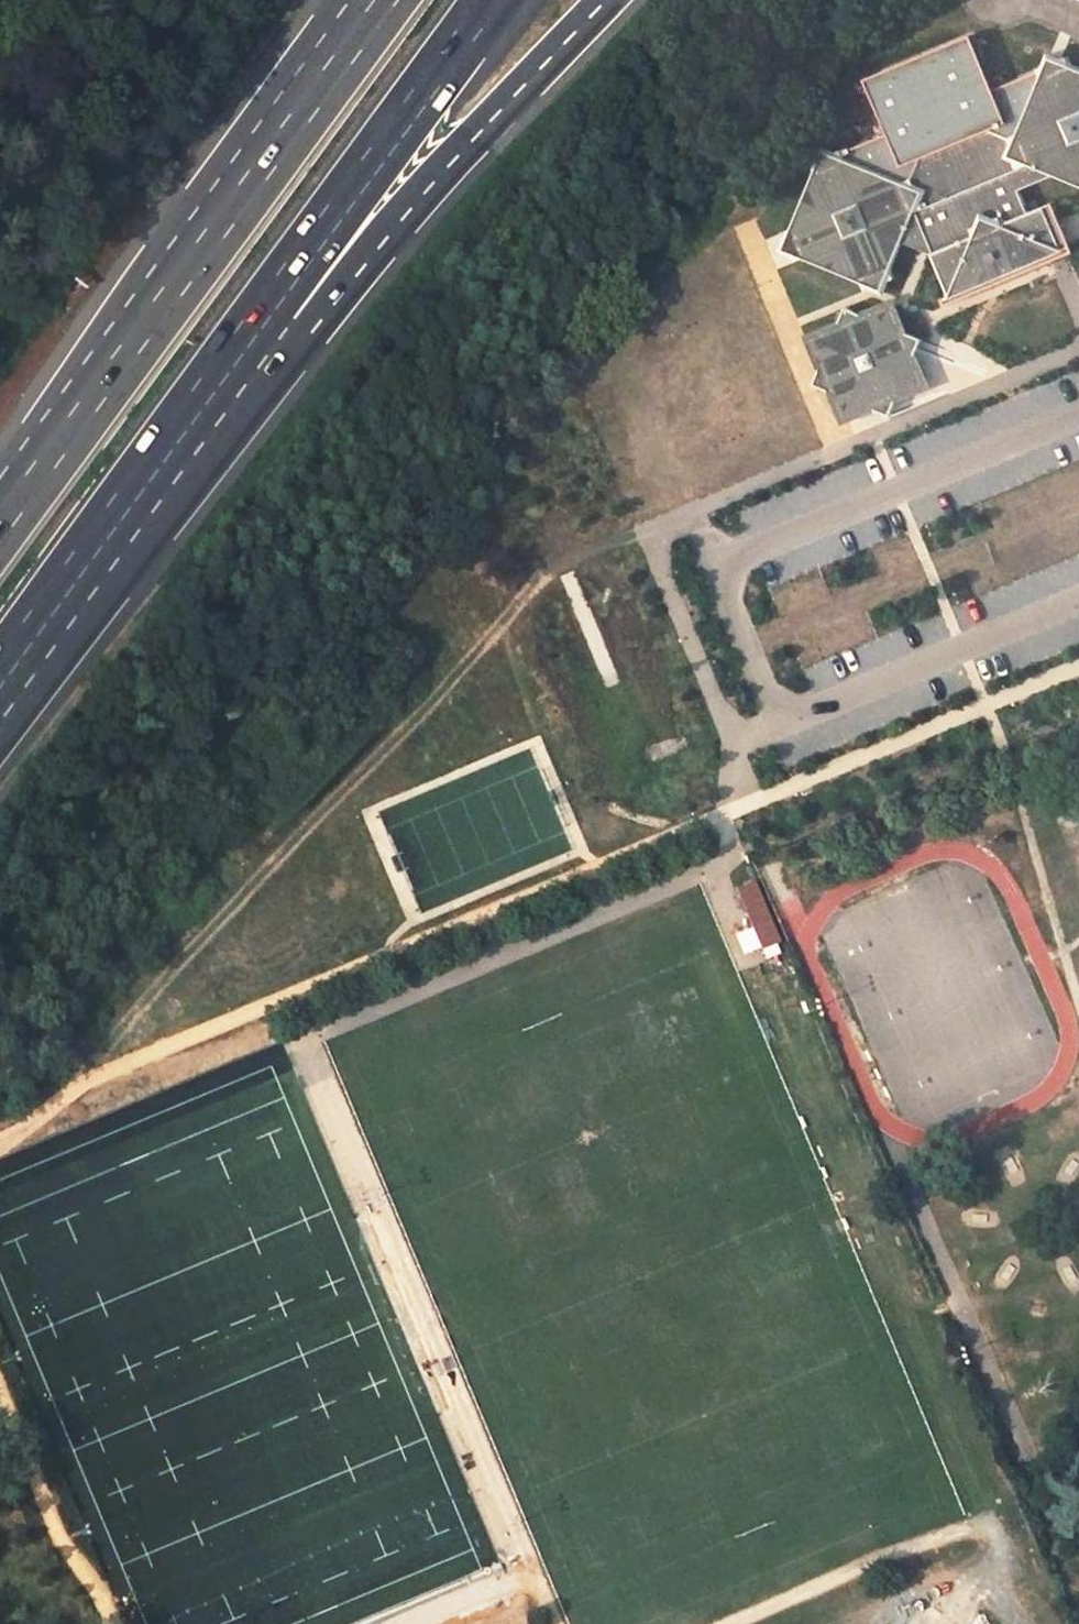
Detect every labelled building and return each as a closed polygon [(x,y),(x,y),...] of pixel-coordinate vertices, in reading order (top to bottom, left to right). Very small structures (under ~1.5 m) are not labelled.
[(945,314),(1070,258),(1068,251),(1061,253),(1051,232),(1041,210),(1024,218),(1013,194),(1051,179),(1078,189),(1078,73),(1059,66),(1055,57),(1047,61),(1039,59),(1036,66),(1028,69),(1032,78),(990,87),(964,34),(862,81),(883,136),(862,146),(834,157),(830,155),(819,151),(807,169),(798,173),(802,182),(780,238),(772,242),(776,250),(772,259),(781,261),(786,273),(797,268),(849,289),(855,301),(867,296),(874,299),(877,292),(890,286),(884,274),(894,248),(931,263),(950,304),(942,307),(945,314)] [(886,423),(920,349),(901,341),(891,316),(867,325),(844,315),(834,338),(814,346),(821,366),(811,390),(835,401),(843,423),(866,415),(886,423)] [(756,949),(776,941),(753,880),(733,888),(756,949)]
